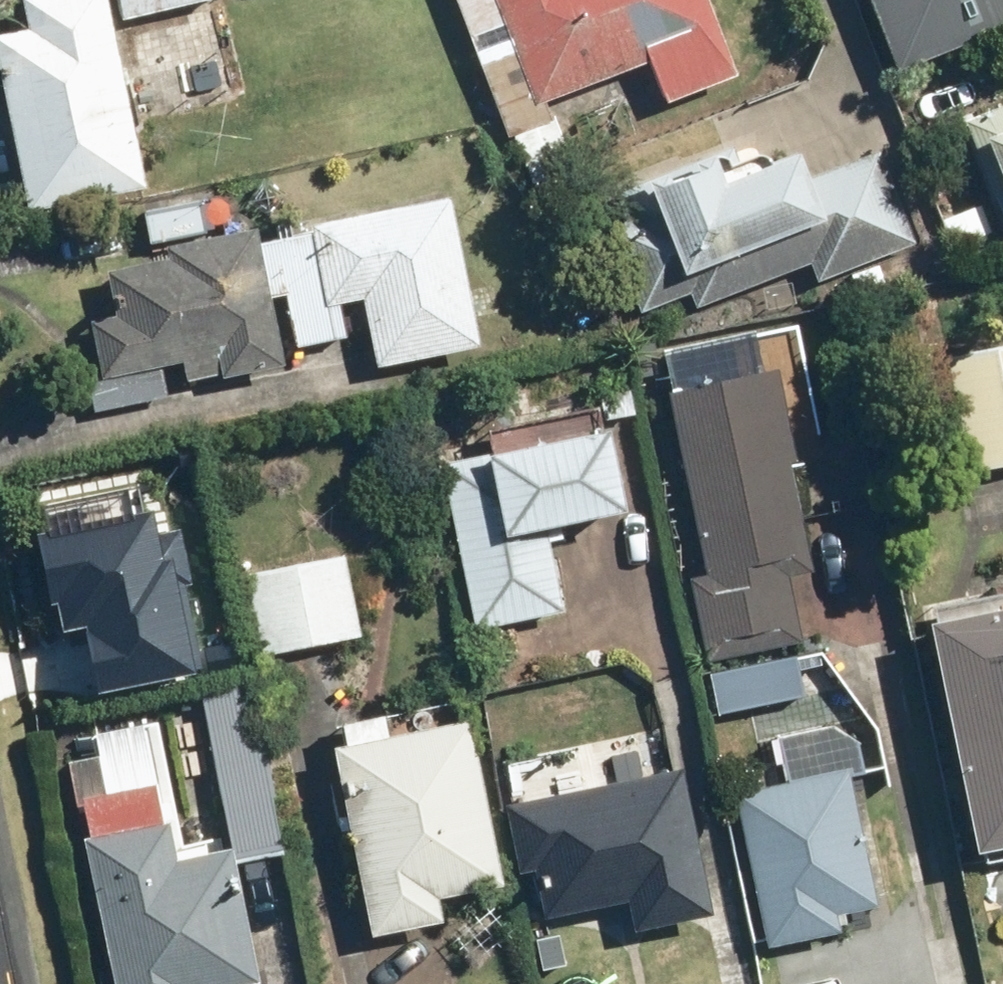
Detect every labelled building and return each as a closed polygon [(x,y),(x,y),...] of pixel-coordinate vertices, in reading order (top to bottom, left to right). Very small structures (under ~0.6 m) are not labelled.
[(20,211),(138,188),(101,0),(17,0),(22,26),(0,30),(0,107),(20,211)] [(110,18),(192,0),(106,0),(110,18)] [(518,183),(560,168),(535,99),(642,60),(657,102),(727,76),(699,0),(443,0),(494,138),(501,136),(518,183)] [(895,57),(1002,15),(1002,0),(873,0),(895,57)] [(1002,192),(1002,107),(973,120),(1002,192)] [(726,301),(829,257),(837,276),(919,242),(880,149),(813,177),(801,148),(722,181),(710,155),(618,193),(628,217),(608,225),(645,314),(718,283),(726,301)] [(366,299),(380,365),(483,343),(452,196),(311,226),(312,230),(260,241),(256,225),(168,244),(170,256),(110,269),(119,314),(94,319),(104,367),(89,370),(98,412),(175,396),(168,365),(187,362),(191,381),(224,374),(224,378),(287,364),(272,296),(289,293),(300,345),(355,334),(348,302),(366,299)] [(965,472),(1002,465),(1002,343),(942,355),(965,472)] [(690,576),(707,659),(804,639),(791,576),(817,571),(774,365),(668,387),(707,573),(690,576)] [(443,460),(477,629),(565,611),(547,524),(620,509),(603,427),(443,460)] [(86,609),(98,674),(193,657),(172,543),(158,546),(150,502),(46,521),(62,613),(86,609)] [(250,573),(265,653),(367,633),(352,554),(250,573)] [(967,847),(1002,840),(1002,604),(921,620),(967,847)] [(712,668),(718,701),(801,685),(795,652),(712,668)] [(216,759),(236,857),(281,847),(243,659),(201,667),(205,690),(170,697),(183,765),(216,759)] [(331,745),(371,933),(442,918),(437,895),(500,882),(466,717),(331,745)] [(114,983),(240,983),(255,981),(227,847),(177,858),(168,819),(162,821),(154,781),(109,790),(102,754),(67,761),(77,804),(82,803),(88,833),(82,834),(114,983)] [(855,758),(733,786),(769,942),(842,925),(837,903),(885,892),(855,758)] [(503,804),(517,870),(534,866),(544,914),(626,897),(633,929),(709,912),(677,766),(503,804)]
